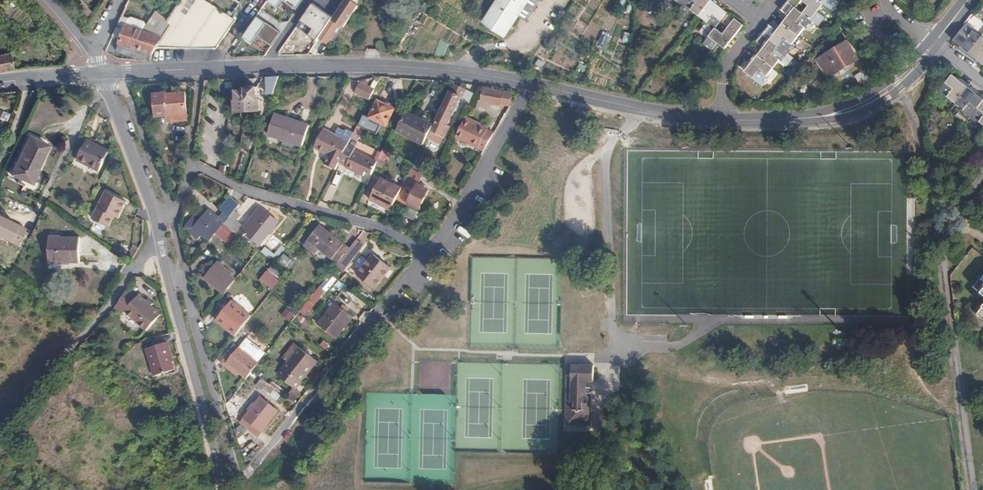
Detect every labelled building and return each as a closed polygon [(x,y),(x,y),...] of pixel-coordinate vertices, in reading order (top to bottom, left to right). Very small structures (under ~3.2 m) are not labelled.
[(157,47),(217,47),(236,19),(212,3),(215,0),(181,0),(168,20),(172,25),(163,38),(157,47)] [(268,2),(278,8),(283,1),(298,11),(305,0),(269,0),(268,2)] [(319,38),(326,43),(328,44),(341,24),(342,24),(356,4),(350,0),(344,0),(332,18),(319,38)] [(332,18),(344,0),(331,0),(334,1),(326,13),(326,14),(332,18)] [(528,0),(496,0),(482,22),(503,37),(528,0)] [(712,0),(686,0),(682,6),(690,12),(692,10),(699,16),(712,0)] [(728,13),(720,6),(721,5),(715,0),(712,0),(699,16),(707,22),(705,24),(714,30),(715,28),(721,21),(728,13)] [(818,0),(789,0),(788,2),(795,8),(801,0),(809,6),(803,14),(813,22),(819,26),(825,18),(817,12),(824,4),(818,0)] [(838,0),(818,0),(824,4),(833,12),(841,2),(839,0),(838,0)] [(813,22),(803,14),(795,8),(788,2),(781,10),(789,16),(783,24),(798,36),(804,29),(807,30),(813,22)] [(310,36),(326,14),(326,13),(313,4),(296,27),(310,36)] [(345,26),(359,5),(356,4),(342,24),(345,26)] [(121,17),(112,37),(119,42),(119,43),(126,46),(125,50),(131,52),(133,48),(152,55),(157,47),(163,38),(172,25),(168,20),(156,12),(143,31),(126,25),(128,18),(122,15),(121,17)] [(744,25),(728,13),(721,21),(729,27),(723,34),(715,28),(714,30),(703,44),(711,50),(718,42),(725,49),(744,25)] [(281,33),(257,17),(243,39),(252,45),(257,37),(272,47),(281,33)] [(843,21),(831,34),(836,39),(848,25),(843,21)] [(798,36),(783,24),(777,31),(769,26),(763,34),(788,54),(795,45),(793,44),(798,36)] [(967,56),(981,38),(974,32),(975,30),(967,24),(966,25),(953,41),(960,47),(959,49),(967,56)] [(601,34),(597,42),(604,45),(608,36),(606,36),(601,34)] [(758,56),(773,68),(780,61),(782,62),(788,54),(763,34),(756,42),(764,48),(758,56)] [(981,38),(967,56),(976,62),(977,60),(982,65),(982,39),(981,38)] [(828,79),(858,61),(847,42),(817,60),(828,79)] [(150,60),(152,55),(133,48),(131,52),(125,50),(126,46),(119,43),(117,51),(140,59),(150,60)] [(11,70),(7,53),(0,55),(0,72),(7,70),(11,70)] [(773,68),(758,56),(756,55),(750,63),(752,64),(746,72),(751,76),(754,78),(763,86),(770,78),(768,76),(773,68)] [(856,76),(862,88),(876,80),(870,69),(856,76)] [(279,76),(267,77),(268,95),(273,95),(279,76)] [(948,98),(956,104),(970,87),(961,80),(960,82),(953,76),(952,76),(938,93),(947,100),(948,98)] [(370,100),(375,90),(361,82),(356,93),(370,100)] [(466,90),(453,82),(450,93),(432,131),(444,138),(450,126),(447,125),(461,97),(463,98),(466,90)] [(245,90),(236,91),(237,101),(234,101),(235,112),(260,111),(260,99),(258,100),(257,87),(245,88),(245,90)] [(970,119),(982,103),(982,100),(977,95),(978,94),(970,87),(956,104),(963,111),(962,112),(970,119)] [(502,105),(510,107),(513,94),(483,88),(480,102),(501,106),(502,105)] [(472,101),(475,93),(467,90),(464,97),(472,101)] [(165,115),(167,115),(186,113),(185,92),(155,95),(156,116),(159,116),(159,117),(165,117),(165,115)] [(377,99),(369,115),(387,124),(395,107),(377,99)] [(982,126),(982,103),(970,119),(978,125),(980,123),(982,126)] [(423,144),(433,125),(407,112),(398,131),(423,144)] [(186,113),(167,115),(168,122),(187,120),(186,113)] [(268,134),(283,140),(303,146),(309,125),(274,114),(268,134)] [(387,124),(369,115),(367,119),(385,128),(387,124)] [(486,129),(464,118),(455,136),(484,151),(486,147),(493,135),(485,131),(486,129)] [(363,127),(358,125),(354,133),(353,136),(358,139),(363,127)] [(338,131),(336,135),(350,142),(353,136),(354,133),(348,130),(344,131),(342,129),(342,128),(340,127),(338,127),(337,130),(338,131)] [(324,128),(314,148),(324,152),(325,148),(319,146),(327,130),(324,128)] [(325,148),(324,152),(341,161),(349,144),(350,142),(336,135),(327,130),(319,146),(325,148)] [(48,144),(28,134),(10,171),(21,176),(15,189),(24,193),(48,144)] [(107,150),(86,136),(74,154),(95,168),(107,150)] [(303,146),(283,140),(281,146),(300,152),(303,146)] [(341,161),(340,163),(347,166),(347,167),(365,175),(367,171),(373,174),(379,162),(355,150),(356,148),(349,144),(341,161)] [(222,156),(219,166),(220,167),(218,171),(224,174),(228,157),(222,156)] [(406,160),(405,159),(403,163),(412,167),(414,163),(406,160)] [(424,164),(417,160),(413,167),(421,170),(424,164)] [(412,168),(407,178),(417,184),(422,173),(412,167),(412,168)] [(370,200),(391,211),(397,199),(402,188),(381,177),(370,200)] [(402,188),(397,199),(420,210),(429,190),(426,188),(418,185),(417,184),(407,178),(402,188)] [(123,202),(104,191),(90,219),(106,228),(111,219),(114,220),(123,202)] [(203,235),(210,240),(215,234),(224,223),(235,211),(240,204),(231,197),(221,209),(225,213),(220,219),(208,210),(202,217),(190,232),(199,239),(203,235)] [(241,216),(235,211),(224,223),(236,233),(242,238),(246,234),(259,246),(278,222),(260,207),(244,227),(236,221),(241,216)] [(185,228),(190,232),(202,217),(197,213),(185,228)] [(0,216),(0,238),(18,246),(26,229),(0,216)] [(224,223),(215,234),(228,244),(236,233),(224,223)] [(340,261),(350,249),(321,225),(304,246),(315,255),(320,249),(338,263),(340,261)] [(49,262),(80,262),(80,237),(50,237),(49,262)] [(363,246),(356,241),(350,249),(340,261),(346,267),(363,246)] [(275,262),(278,257),(266,247),(262,252),(275,262)] [(285,254),(282,258),(278,263),(288,271),(294,262),(285,254)] [(391,268),(374,254),(368,261),(362,256),(356,264),(362,269),(357,275),(375,289),(391,268)] [(205,278),(224,293),(236,279),(217,264),(205,278)] [(272,277),(266,273),(261,280),(273,290),(278,281),(272,277)] [(974,287),(982,294),(982,275),(974,287)] [(320,286),(301,311),(306,315),(326,291),(320,286)] [(137,294),(126,287),(118,300),(112,304),(121,310),(124,305),(154,323),(165,305),(140,289),(137,294)] [(257,300),(262,303),(269,294),(265,291),(257,300)] [(216,320),(235,335),(247,321),(242,317),(246,313),(231,301),(216,320)] [(335,303),(330,310),(324,318),(319,324),(336,338),(353,317),(335,303)] [(324,318),(330,310),(328,308),(321,316),(324,318)] [(247,338),(239,348),(257,363),(265,353),(247,338)] [(172,357),(167,342),(145,350),(154,376),(175,370),(171,358),(172,357)] [(289,362),(301,348),(296,343),(284,358),(289,362)] [(227,362),(239,348),(235,345),(221,363),(238,376),(240,372),(227,362)] [(252,371),(258,364),(257,363),(239,348),(227,362),(240,372),(247,377),(252,371)] [(278,375),(296,388),(318,361),(301,348),(289,362),(278,375)] [(575,393),(570,393),(566,393),(565,424),(589,425),(590,393),(591,392),(591,390),(589,388),(583,388),(583,382),(590,382),(592,380),(593,366),(566,366),(566,388),(570,388),(575,388),(575,393)] [(247,377),(256,385),(261,378),(252,371),(247,377)] [(247,377),(235,392),(245,399),(256,385),(247,377)] [(261,378),(256,385),(271,396),(276,390),(261,378)] [(296,405),(304,396),(296,388),(288,399),(296,405)] [(282,395),(276,390),(271,396),(277,402),(282,395)] [(261,397),(256,404),(250,412),(241,422),(259,436),(279,411),(261,397)] [(230,400),(226,404),(230,415),(235,413),(239,409),(230,400)] [(250,412),(256,404),(253,403),(248,410),(250,412)] [(241,425),(235,430),(240,444),(246,440),(243,436),(247,432),(241,425)]
